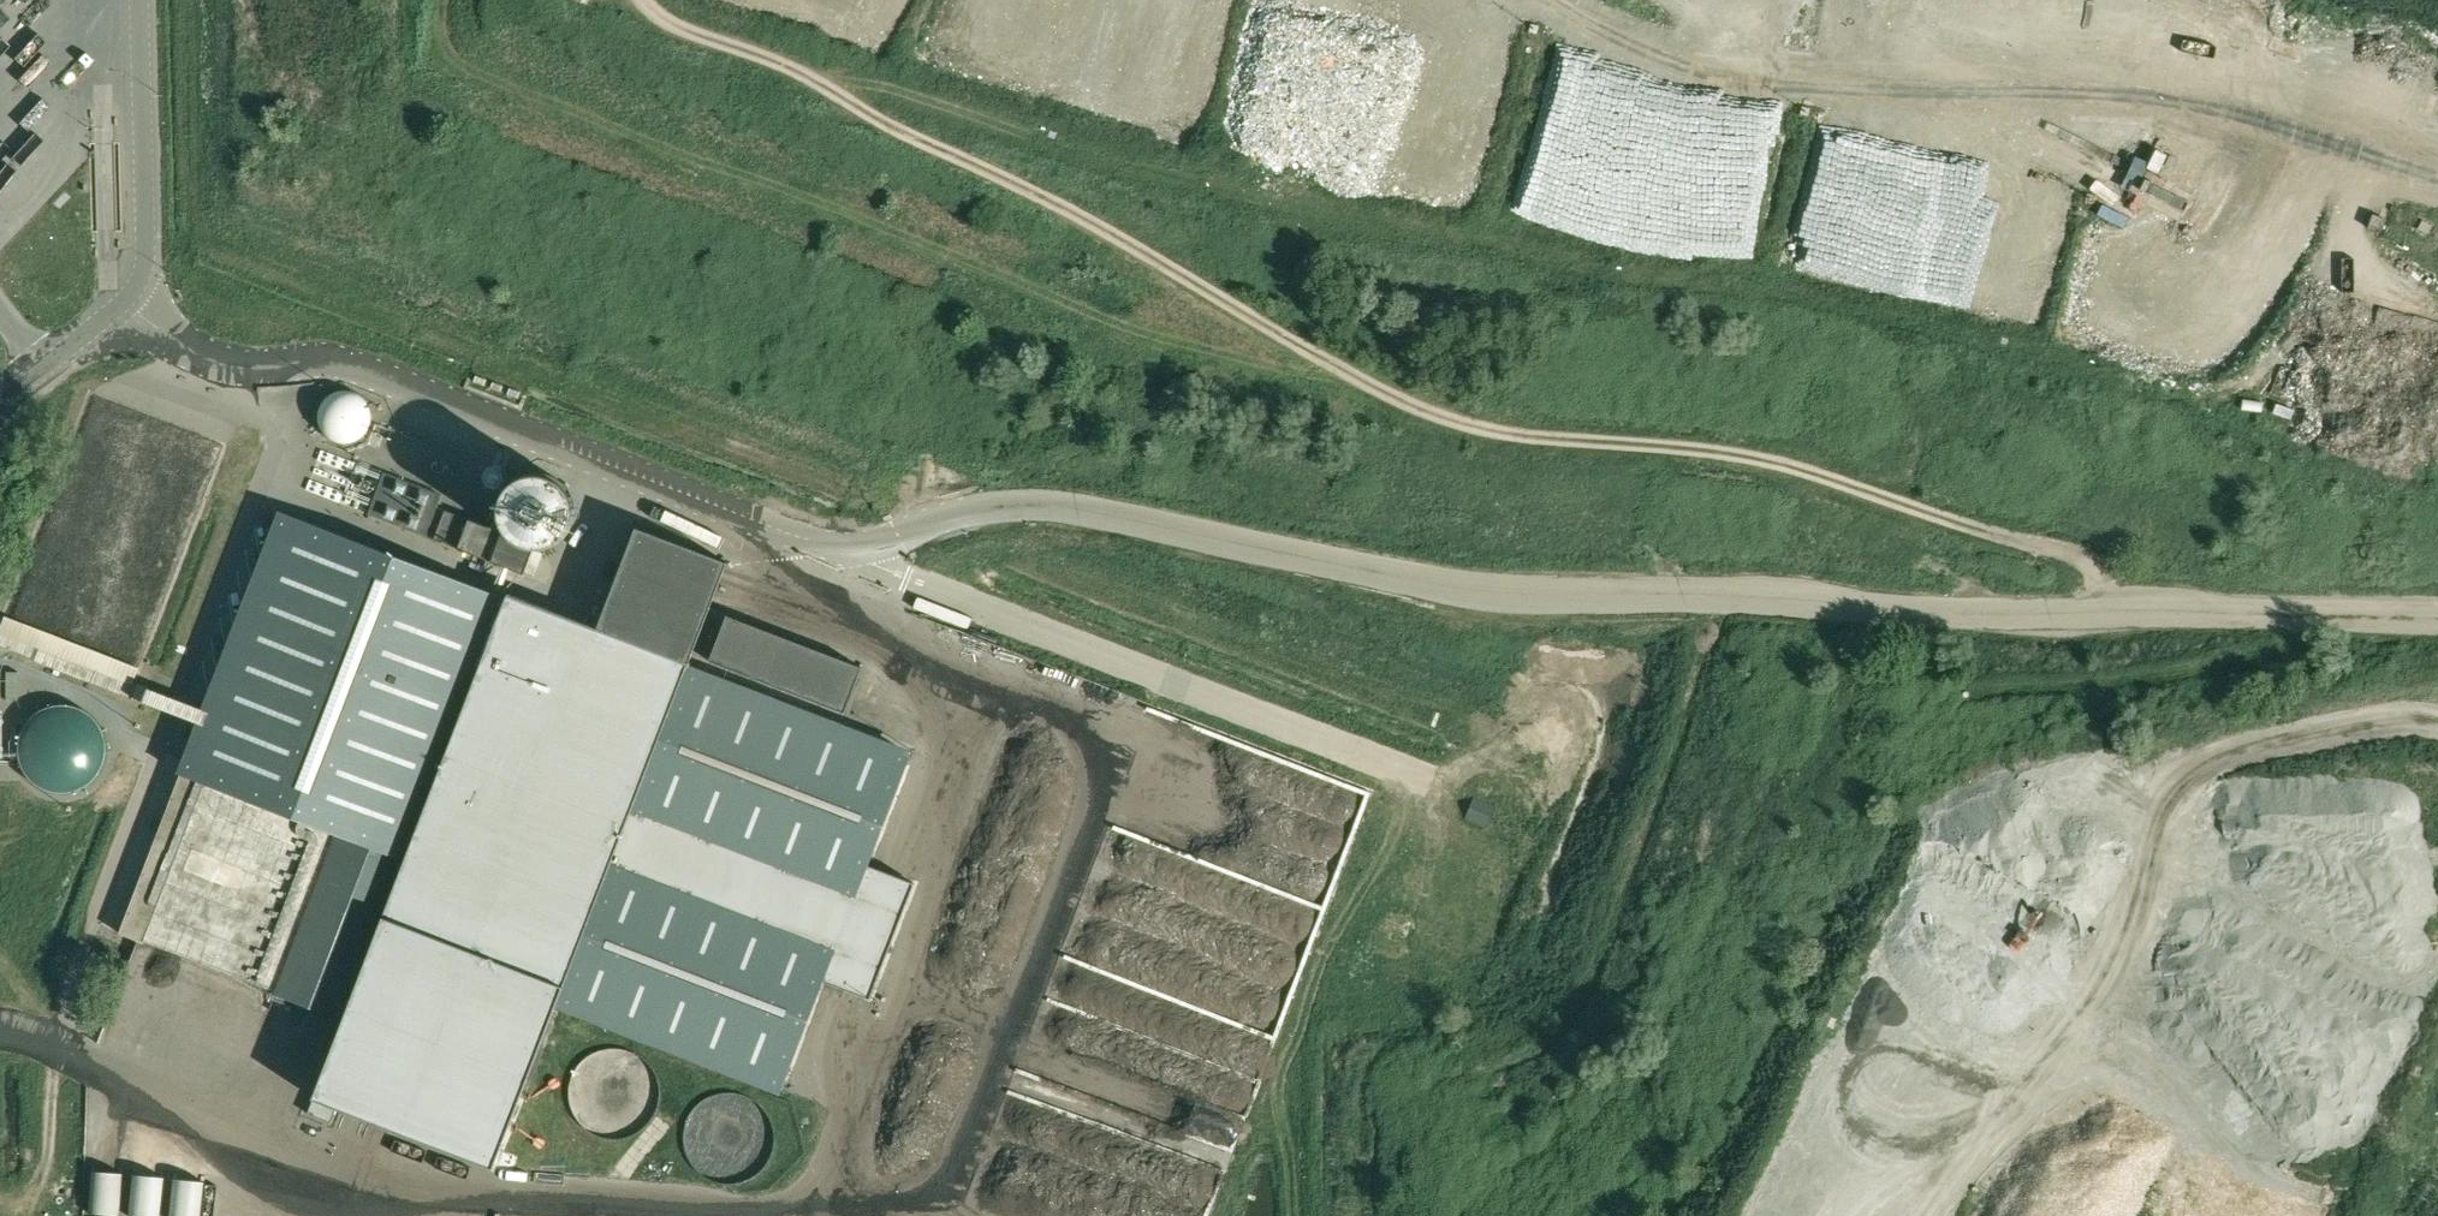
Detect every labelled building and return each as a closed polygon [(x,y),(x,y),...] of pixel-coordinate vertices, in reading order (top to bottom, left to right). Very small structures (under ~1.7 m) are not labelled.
[(500,512),(500,516),(496,528),(451,511),(440,539),(529,573),(539,547),(544,547),(548,546),(553,544),(556,542),(561,539),(564,537),(567,534),(569,531),(571,527),(572,525),(573,522),(574,520),(575,517),(575,513),(575,509),(575,507),(575,503),(574,499),(573,495),(571,491),(569,488),(567,485),(563,481),(561,479),(557,477),(554,475),(549,473),(546,472),(543,472),(539,471),(536,471),(532,472),(529,472),(525,473),(522,475),(518,477),(515,479),(512,481),(510,483),(507,486),(505,489),(503,494),(502,497),(501,500),(500,504),(500,508),(500,512)] [(433,536),(449,495),(390,472),(374,513),(433,536)] [(280,995),(346,1021),(432,798),(611,867),(558,1003),(783,1090),(913,752),(688,666),(690,661),(689,661),(727,563),(636,528),(598,626),(507,591),(506,596),(282,510),(180,774),(182,774),(122,932),(281,993),(280,995)] [(0,629),(0,633),(133,683),(139,667),(5,615),(0,629)] [(862,667),(727,615),(710,661),(845,713),(862,667)] [(26,722),(23,727),(20,733),(18,739),(17,748),(18,756),(19,761),(22,768),(24,772),(29,779),(34,784),(41,788),(47,791),(53,793),(61,793),(66,793),(72,792),(81,789),(89,785),(96,778),(101,771),(105,763),(106,758),(107,751),(107,745),(106,739),(105,734),(101,727),(97,720),(94,717),(87,711),(82,708),(77,706),(71,704),(67,704),(59,704),(51,705),(44,707),(39,710),(33,714),(29,719),(26,722)] [(1495,806),(1474,797),(1465,818),(1486,827),(1495,806)]
